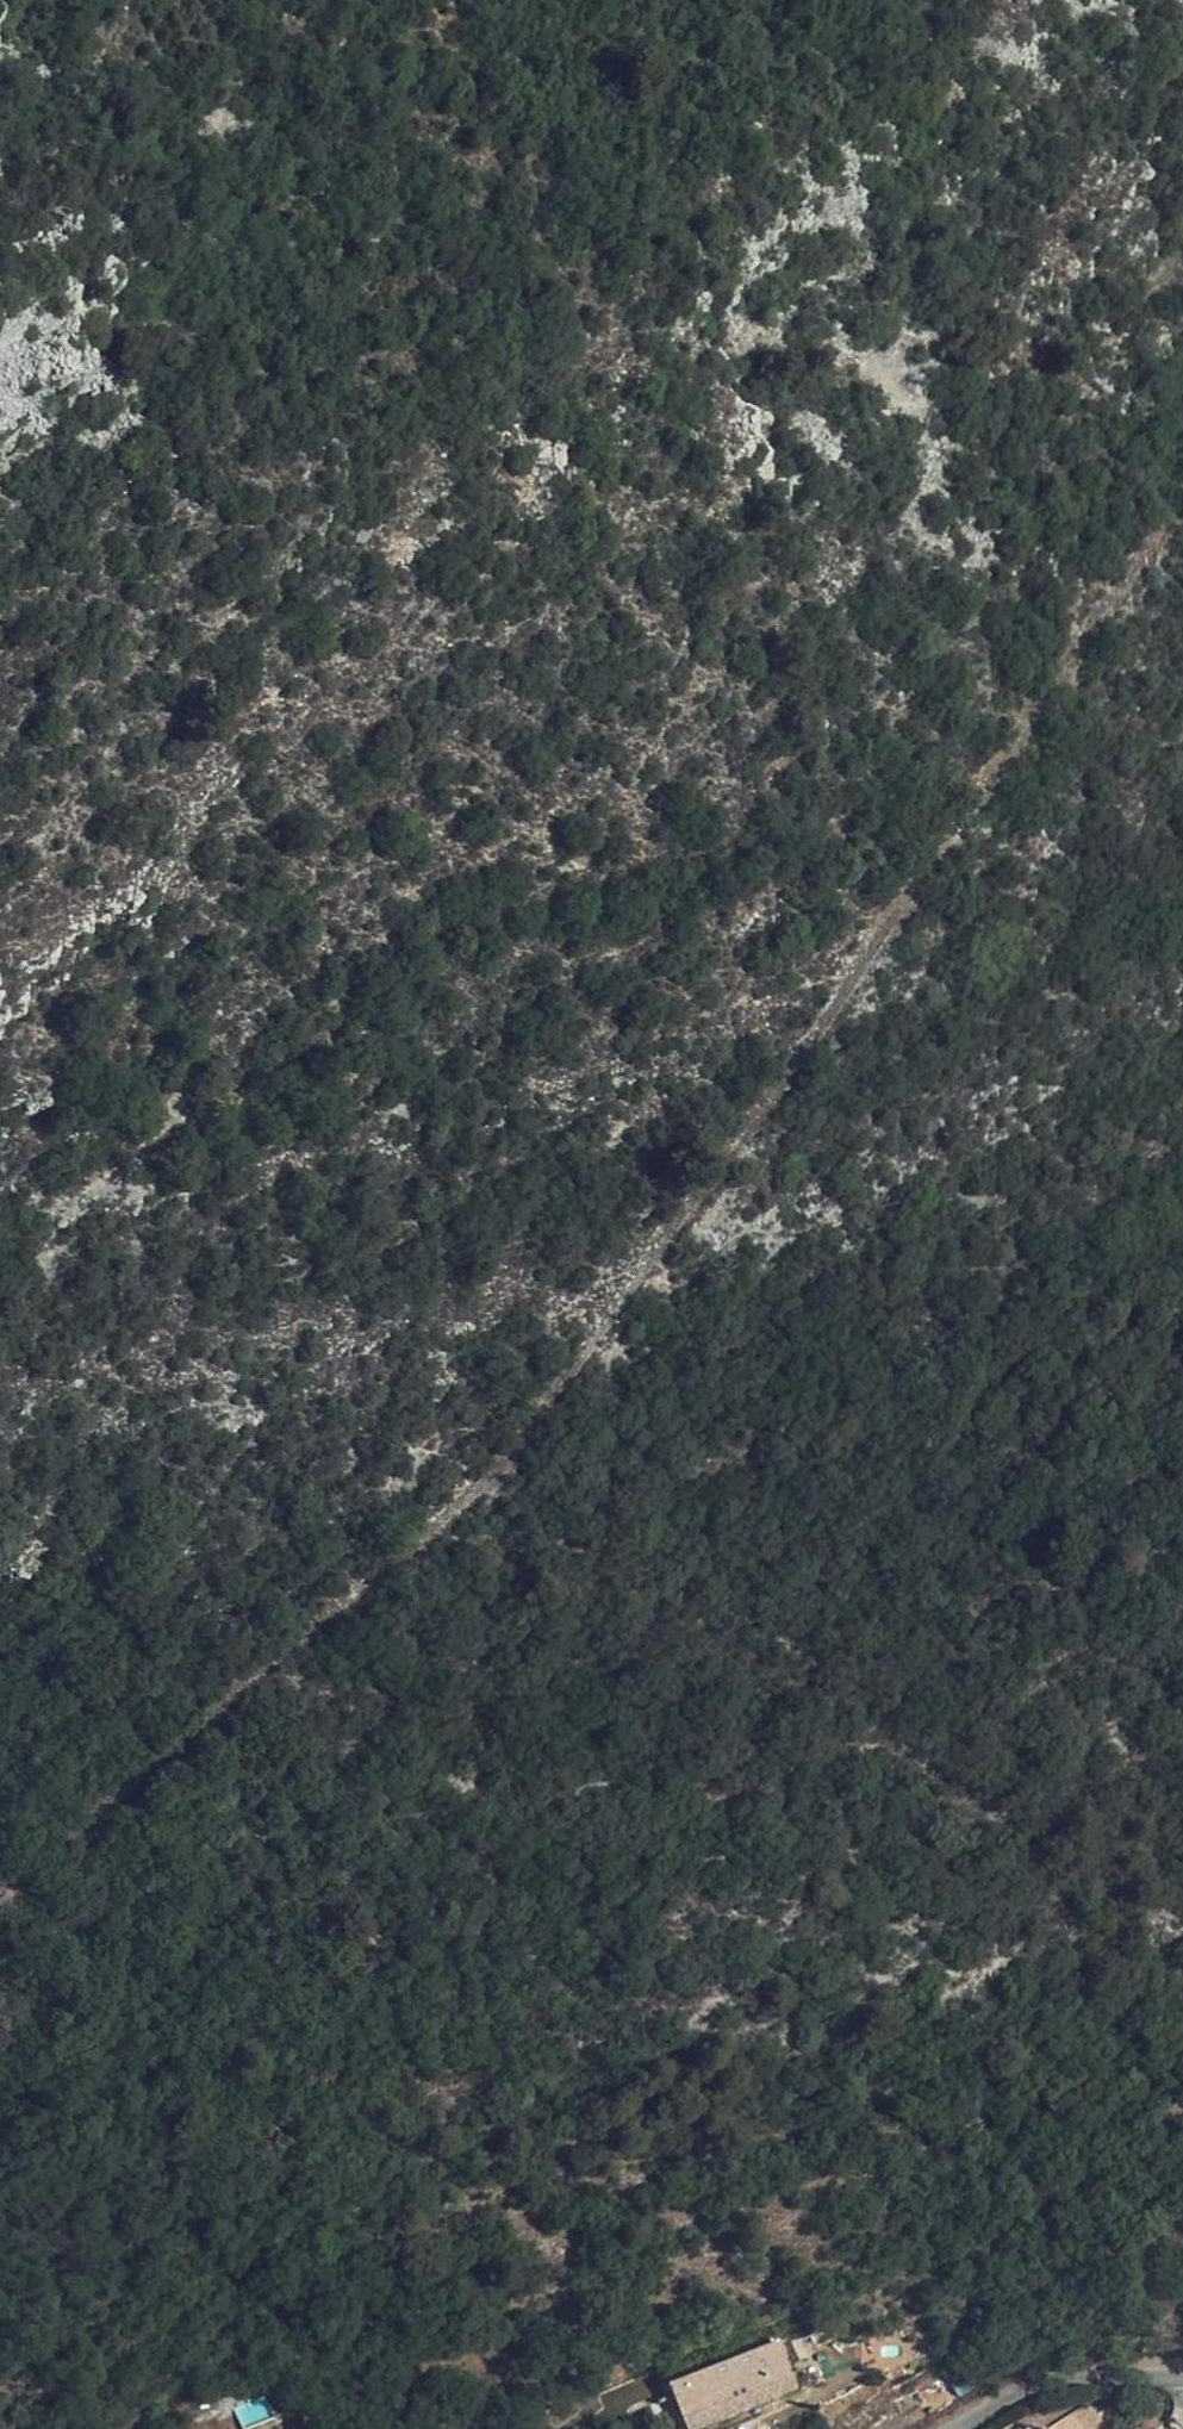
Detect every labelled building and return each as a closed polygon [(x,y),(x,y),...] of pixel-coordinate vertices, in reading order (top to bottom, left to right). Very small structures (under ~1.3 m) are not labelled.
[(653,2373),(674,2428),(688,2428),(787,2391),(764,2331),(653,2373)] [(1090,2401),(1074,2412),(1086,2428),(1108,2428),(1090,2401)] [(1074,2412),(1049,2428),(1086,2428),(1074,2412)]
